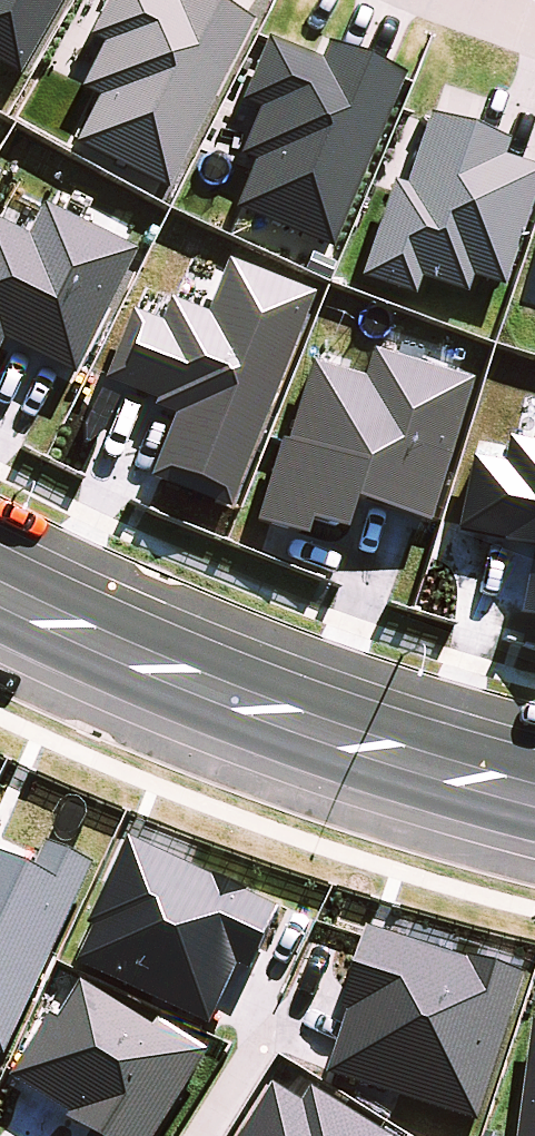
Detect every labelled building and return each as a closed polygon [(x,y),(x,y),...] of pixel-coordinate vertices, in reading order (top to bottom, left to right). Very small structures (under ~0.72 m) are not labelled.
[(54,0),(0,0),(0,62),(15,71),(54,0)] [(248,14),(220,0),(100,0),(84,31),(99,37),(76,83),(93,91),(71,138),(163,184),(248,14)] [(329,244),(400,68),(322,36),(314,54),(263,32),(261,35),(237,94),(256,101),(236,148),(251,154),(230,202),(329,244)] [(534,170),(534,162),(497,149),(503,133),(425,106),(422,114),(400,180),(387,175),(355,272),(409,290),(416,273),(461,287),(466,270),(499,282),(534,170)] [(91,923),(76,957),(210,1022),(237,962),(249,967),(278,905),(244,890),(245,886),(212,871),(211,873),(122,833),(83,919),(91,923)] [(50,840),(40,863),(0,851),(0,1051),(7,1055),(96,861),(50,840)] [(483,1118),(530,973),(472,953),(471,957),(372,923),(345,1007),(352,1009),(330,1072),(483,1118)] [(85,979),(63,1017),(55,1013),(16,1076),(73,1111),(71,1115),(107,1135),(159,1135),(213,1048),(164,1017),(158,1024),(85,979)] [(533,1015),(516,1135),(534,1135),(534,1015),(533,1015)] [(271,1081),(236,1135),(394,1135),(310,1083),(300,1099),(271,1081)]
